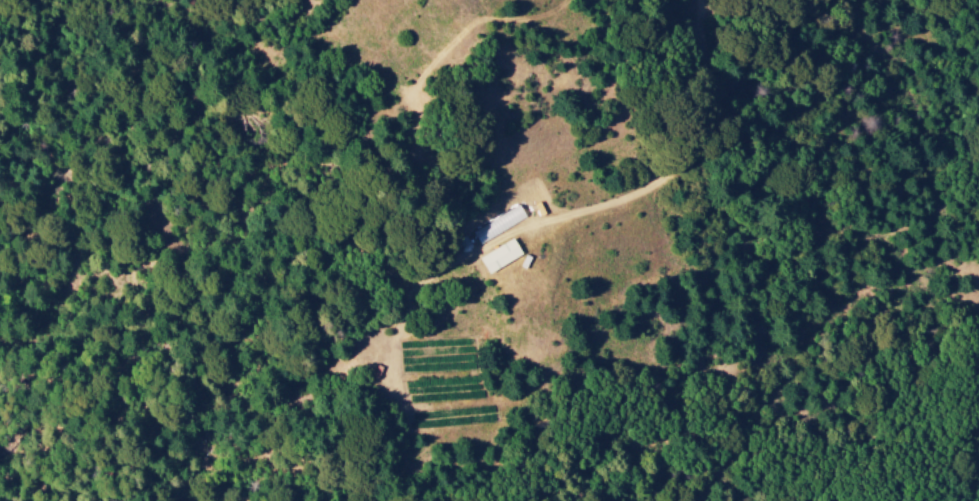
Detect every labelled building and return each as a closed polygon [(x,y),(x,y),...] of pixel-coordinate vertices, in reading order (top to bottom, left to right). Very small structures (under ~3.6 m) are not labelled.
[(523,257),(515,240),(479,256),(487,273),(523,257)]
